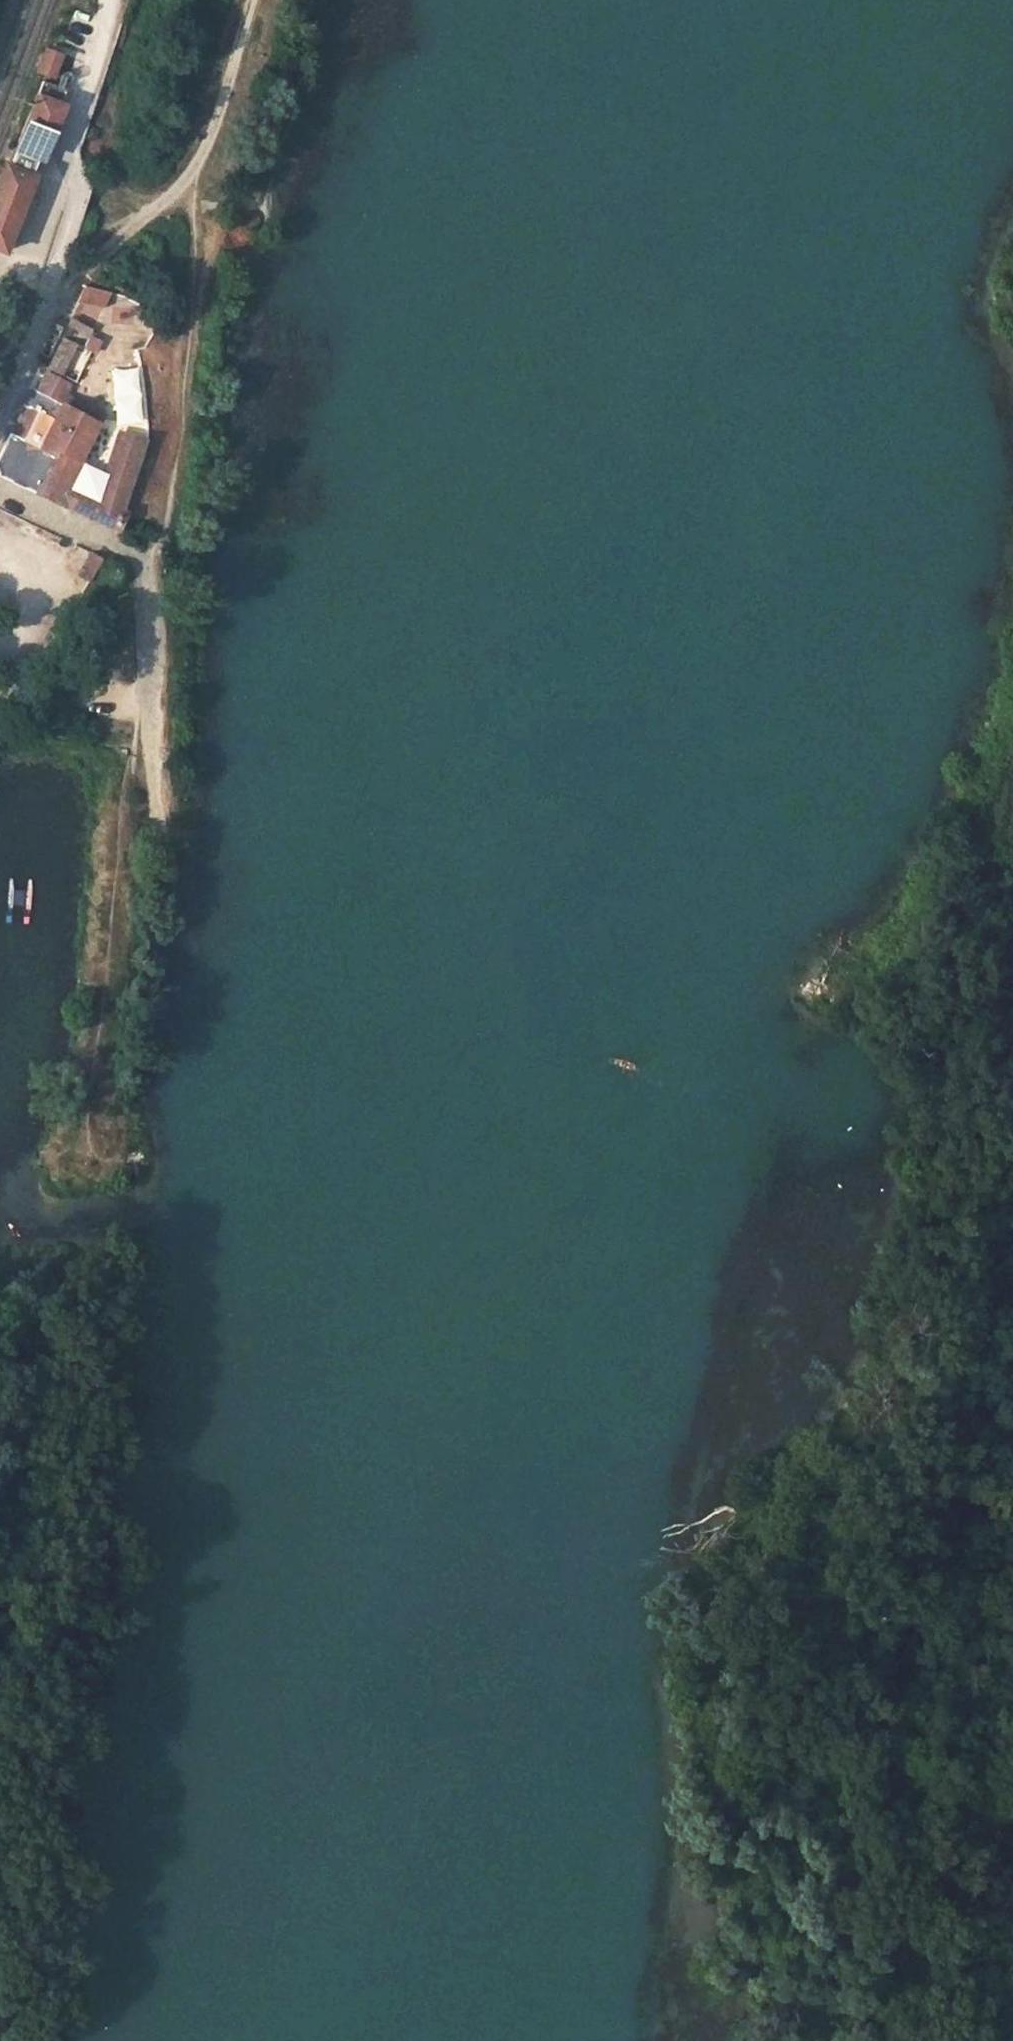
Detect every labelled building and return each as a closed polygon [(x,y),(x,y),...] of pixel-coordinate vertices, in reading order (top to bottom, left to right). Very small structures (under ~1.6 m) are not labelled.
[(43,49),(34,73),(53,80),(62,56),(43,49)] [(40,83),(35,96),(57,105),(63,92),(40,83)] [(32,95),(20,124),(50,136),(61,107),(57,105),(35,96),(32,95)] [(20,124),(8,154),(32,164),(38,166),(50,136),(20,124)] [(0,175),(0,253),(1,254),(25,195),(31,178),(27,176),(30,168),(32,164),(8,154),(0,175)] [(104,319),(111,290),(84,283),(76,312),(104,319)] [(66,327),(86,340),(94,328),(75,315),(66,327)] [(140,367),(114,368),(116,425),(142,424),(140,367)] [(58,402),(69,382),(47,372),(38,390),(33,389),(0,454),(0,471),(0,472),(5,476),(57,502),(97,421),(58,402)] [(125,510),(120,508),(141,439),(118,433),(98,499),(76,490),(68,507),(116,530),(125,510)] [(77,576),(87,582),(100,559),(90,553),(77,576)]
